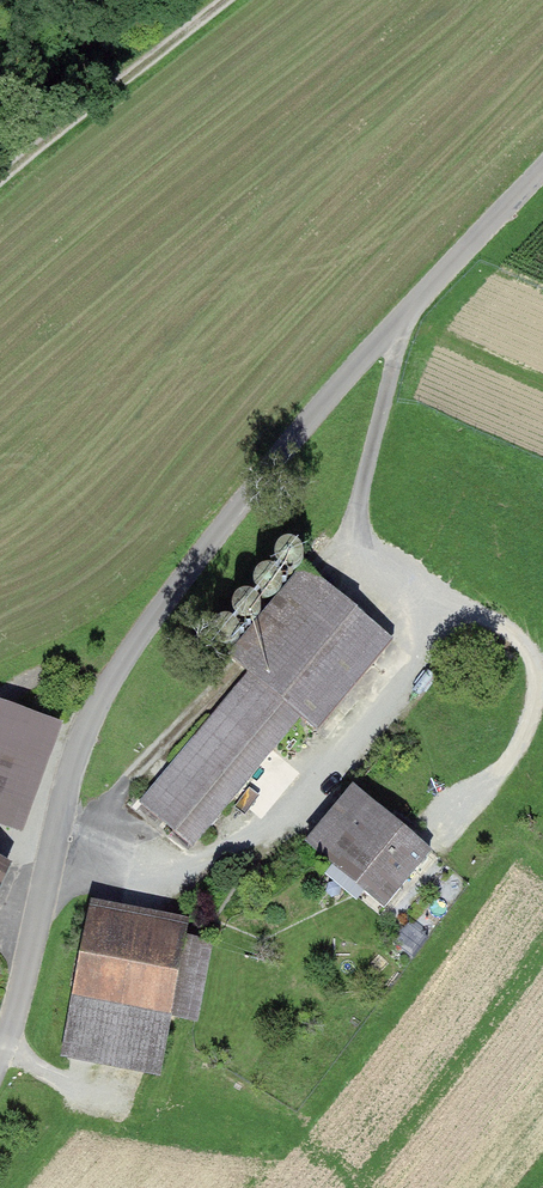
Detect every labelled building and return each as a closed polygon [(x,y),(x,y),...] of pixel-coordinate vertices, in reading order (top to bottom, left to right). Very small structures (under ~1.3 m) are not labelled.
[(270,572),(273,574),(277,575),(281,574),(285,573),(288,570),(289,566),(290,562),(289,558),(286,555),(283,553),(279,552),(276,552),(272,553),(269,555),(267,558),(266,562),(266,565),(268,569),(270,572)] [(388,644),(293,569),(220,662),(237,675),(135,804),(196,853),(302,720),(318,733),(388,644)] [(252,594),(255,596),(259,597),(263,597),(266,595),(269,592),(271,589),(271,585),(270,581),(268,578),(265,575),(261,574),(257,574),(254,575),(251,578),(249,581),(248,584),(248,588),(249,591),(252,594)] [(229,619),(232,621),(236,622),(240,622),(244,620),(246,617),(248,614),(248,610),(247,606),(245,603),(242,600),(238,599),(234,599),(231,600),(228,603),(226,606),(225,609),(225,613),(227,616),(229,619)] [(211,646),(214,648),(218,649),(222,649),(225,647),(228,644),(230,641),(230,637),(229,633),(227,630),(224,627),(220,626),(216,626),(213,627),(210,630),(208,633),(207,636),(207,640),(208,643),(211,646)] [(0,707),(0,825),(14,829),(48,723),(0,707)] [(428,852),(348,789),(302,846),(383,910),(428,852)] [(181,921),(88,907),(62,1063),(155,1080),(164,1022),(200,1026),(214,945),(177,941),(181,921)]
